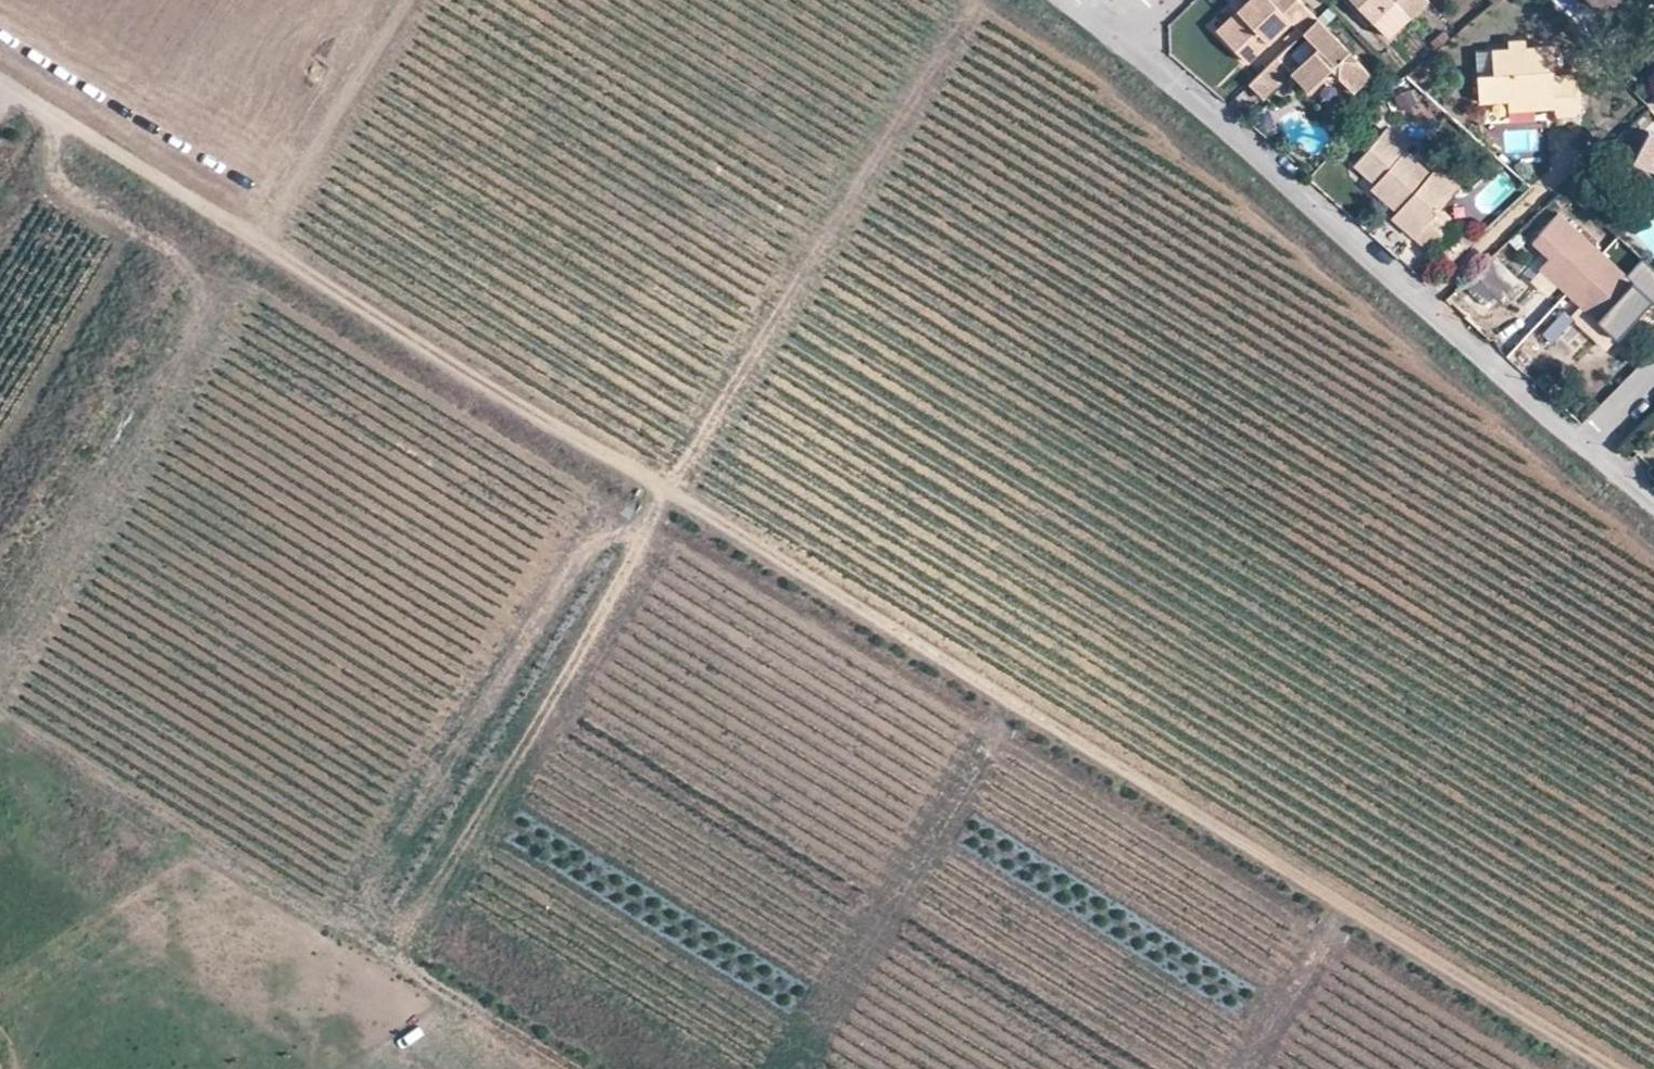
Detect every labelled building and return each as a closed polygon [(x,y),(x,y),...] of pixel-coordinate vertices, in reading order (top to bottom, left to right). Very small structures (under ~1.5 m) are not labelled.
[(1314,18),(1297,0),(1247,0),(1234,12),(1215,31),(1243,60),(1285,21),(1297,33),(1314,18)] [(1234,12),(1247,0),(1231,0),(1226,5),(1234,12)] [(1369,18),(1372,15),(1358,0),(1341,0),(1363,23),(1369,18)] [(1372,15),(1369,18),(1384,34),(1420,0),(1358,0),(1372,15)] [(1604,14),(1617,0),(1590,0),(1604,14)] [(1367,72),(1314,18),(1297,33),(1246,83),(1259,98),(1288,71),(1304,88),(1319,75),(1335,75),(1348,91),(1367,72)] [(1443,29),(1428,41),(1434,48),(1449,36),(1443,29)] [(1475,70),(1479,102),(1506,99),(1508,110),(1553,105),(1554,114),(1576,112),(1572,72),(1557,74),(1553,41),(1529,43),(1528,34),(1509,36),(1510,44),(1494,46),(1497,68),(1475,70)] [(1399,108),(1412,101),(1406,89),(1392,96),(1399,108)] [(1629,160),(1653,170),(1653,138),(1646,131),(1629,160)] [(1416,188),(1428,174),(1381,132),(1351,165),(1373,184),(1369,189),(1395,212),(1390,217),(1428,251),(1453,222),(1438,208),(1416,188)] [(1435,167),(1428,174),(1416,188),(1438,208),(1455,186),(1456,185),(1435,167)] [(1539,269),(1541,270),(1558,286),(1581,306),(1616,338),(1651,300),(1653,302),(1653,272),(1642,261),(1628,277),(1558,215),(1532,244),(1549,259),(1539,269)] [(1548,297),(1558,286),(1541,270),(1531,282),(1548,297)] [(1606,350),(1616,338),(1581,306),(1570,318),(1606,350)]
